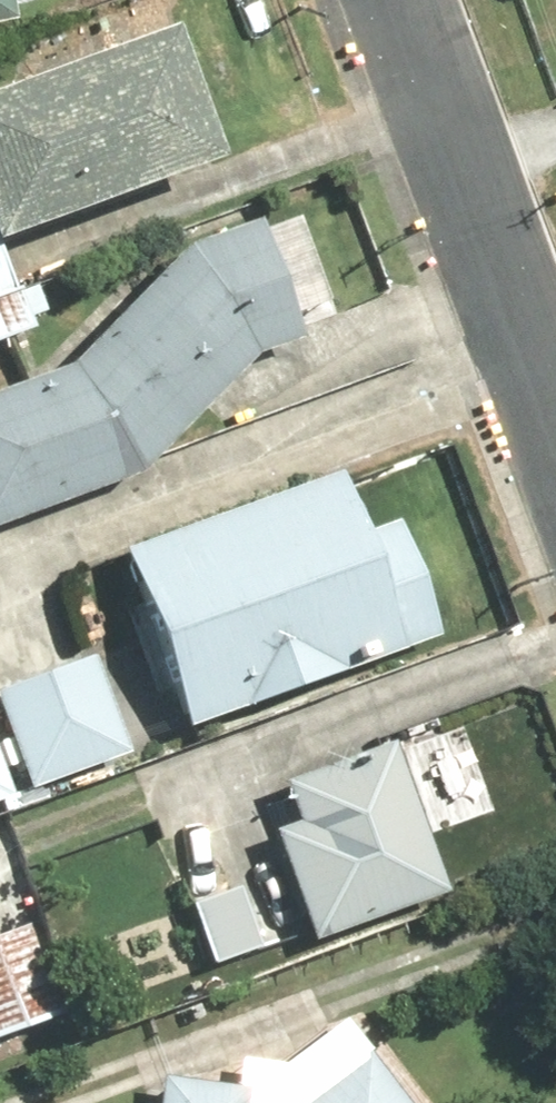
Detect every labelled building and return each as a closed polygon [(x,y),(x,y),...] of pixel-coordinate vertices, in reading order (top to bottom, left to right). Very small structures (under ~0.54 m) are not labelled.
[(9,25),(4,0),(0,0),(0,26),(9,25)] [(0,94),(0,236),(208,162),(165,39),(0,94)] [(158,464),(264,350),(291,342),(257,226),(179,250),(71,364),(0,387),(0,523),(121,484),(145,476),(158,464)] [(27,334),(14,295),(0,300),(0,343),(27,334)] [(338,477),(115,556),(179,735),(436,644),(393,522),(358,535),(338,477)] [(0,685),(0,718),(22,792),(127,759),(95,656),(0,685)] [(448,894),(398,755),(395,745),(349,762),(352,771),(317,784),(315,777),(282,789),(294,823),(269,832),(308,944),(448,894)] [(14,806),(0,761),(0,810),(14,806)] [(236,885),(189,901),(212,968),(258,952),(236,885)] [(0,935),(0,1038),(62,1018),(33,925),(0,935)] [(360,1054),(297,1102),(399,1102),(360,1054)] [(157,1080),(156,1102),(231,1102),(232,1084),(157,1080)]
